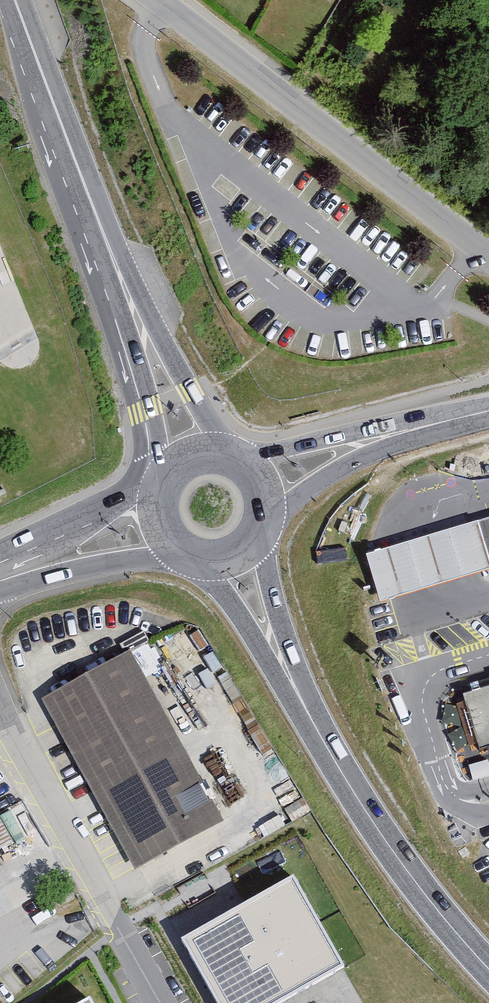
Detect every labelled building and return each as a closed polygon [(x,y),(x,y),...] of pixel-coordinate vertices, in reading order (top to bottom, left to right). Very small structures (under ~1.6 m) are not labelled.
[(478,525),(479,526),(488,561),(488,522),(478,525)] [(366,560),(380,606),(391,603),(397,601),(437,589),(475,578),(488,574),(488,561),(479,526),(462,531),(424,542),(384,554),(366,560)] [(47,690),(143,859),(232,808),(136,639),(47,690)] [(462,697),(478,751),(488,748),(488,689),(462,697)] [(12,847),(0,825),(0,854),(12,847)] [(182,940),(217,1002),(280,1002),(344,967),(293,878),(182,940)]
